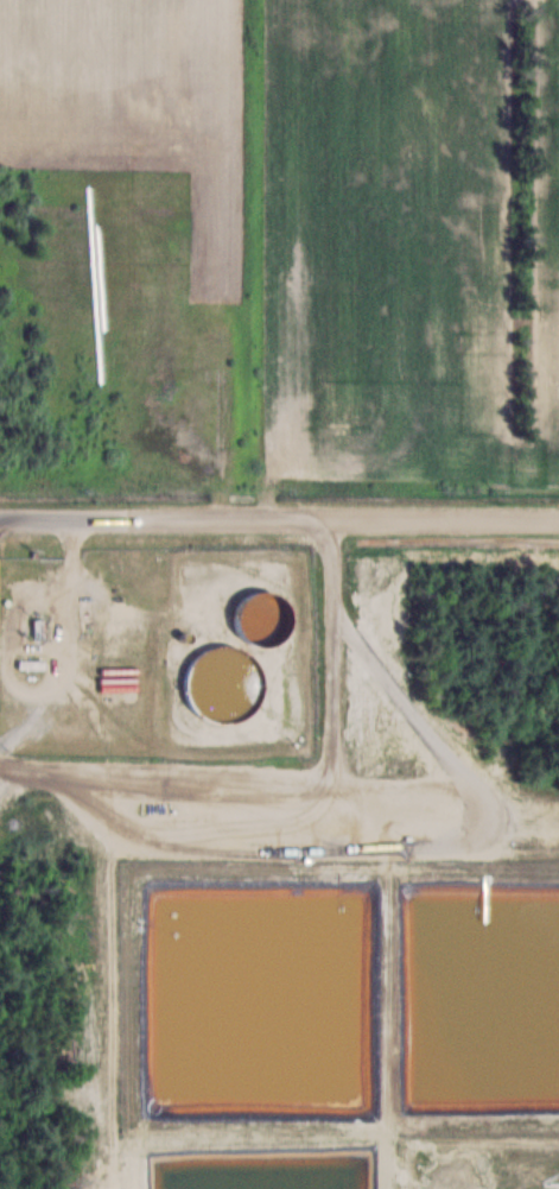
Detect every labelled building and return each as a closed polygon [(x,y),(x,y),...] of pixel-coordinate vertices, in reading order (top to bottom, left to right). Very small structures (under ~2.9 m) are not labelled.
[(240,637),(280,637),(280,590),(240,590),(240,637)]
